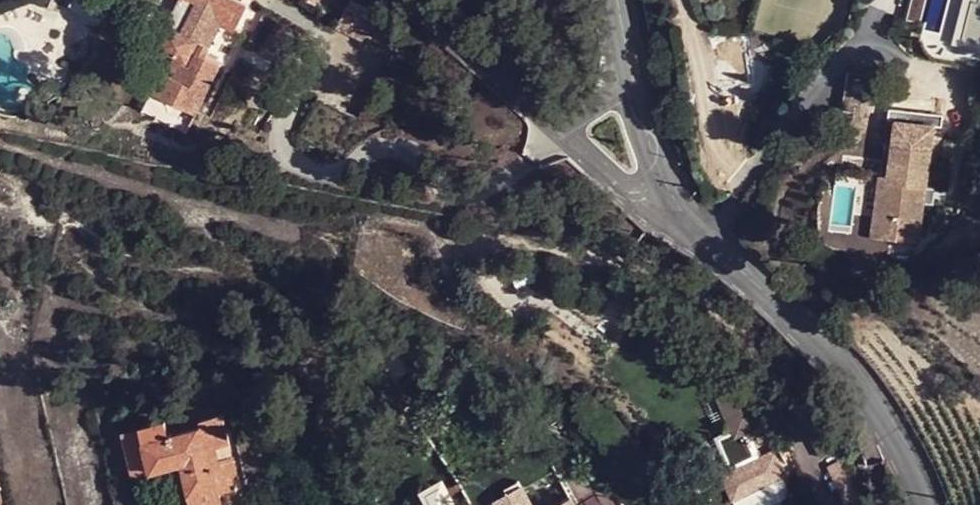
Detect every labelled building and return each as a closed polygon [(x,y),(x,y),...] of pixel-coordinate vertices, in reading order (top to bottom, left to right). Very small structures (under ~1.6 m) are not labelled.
[(158,45),(174,53),(145,108),(187,130),(222,62),(206,55),(221,24),(236,31),(248,6),(247,5),(236,0),(181,0),(158,45)] [(382,14),(349,0),(348,0),(337,27),(386,48),(393,32),(377,25),(382,14)] [(896,121),(893,144),(916,146),(919,122),(896,121)] [(895,229),(910,230),(916,231),(921,201),(928,201),(930,187),(925,186),(929,151),(916,146),(893,144),(887,177),(886,188),(879,187),(874,215),(892,217),(891,229),(895,229)] [(894,239),(895,229),(891,229),(892,217),(874,215),(872,237),(894,239)] [(909,241),(910,230),(895,229),(894,239),(909,241)] [(724,477),(735,500),(801,474),(787,442),(772,448),(776,456),(760,461),(747,431),(768,422),(751,384),(723,395),(737,429),(720,435),(735,471),(724,477)] [(223,414),(201,420),(203,427),(171,435),(167,420),(141,426),(151,469),(184,461),(194,504),(208,504),(221,502),(219,492),(241,486),(233,455),(228,456),(226,446),(232,445),(223,414)] [(526,478),(493,495),(499,504),(542,504),(526,478)] [(860,495),(853,479),(845,483),(851,499),(860,495)] [(576,489),(545,504),(584,504),(576,489)]
